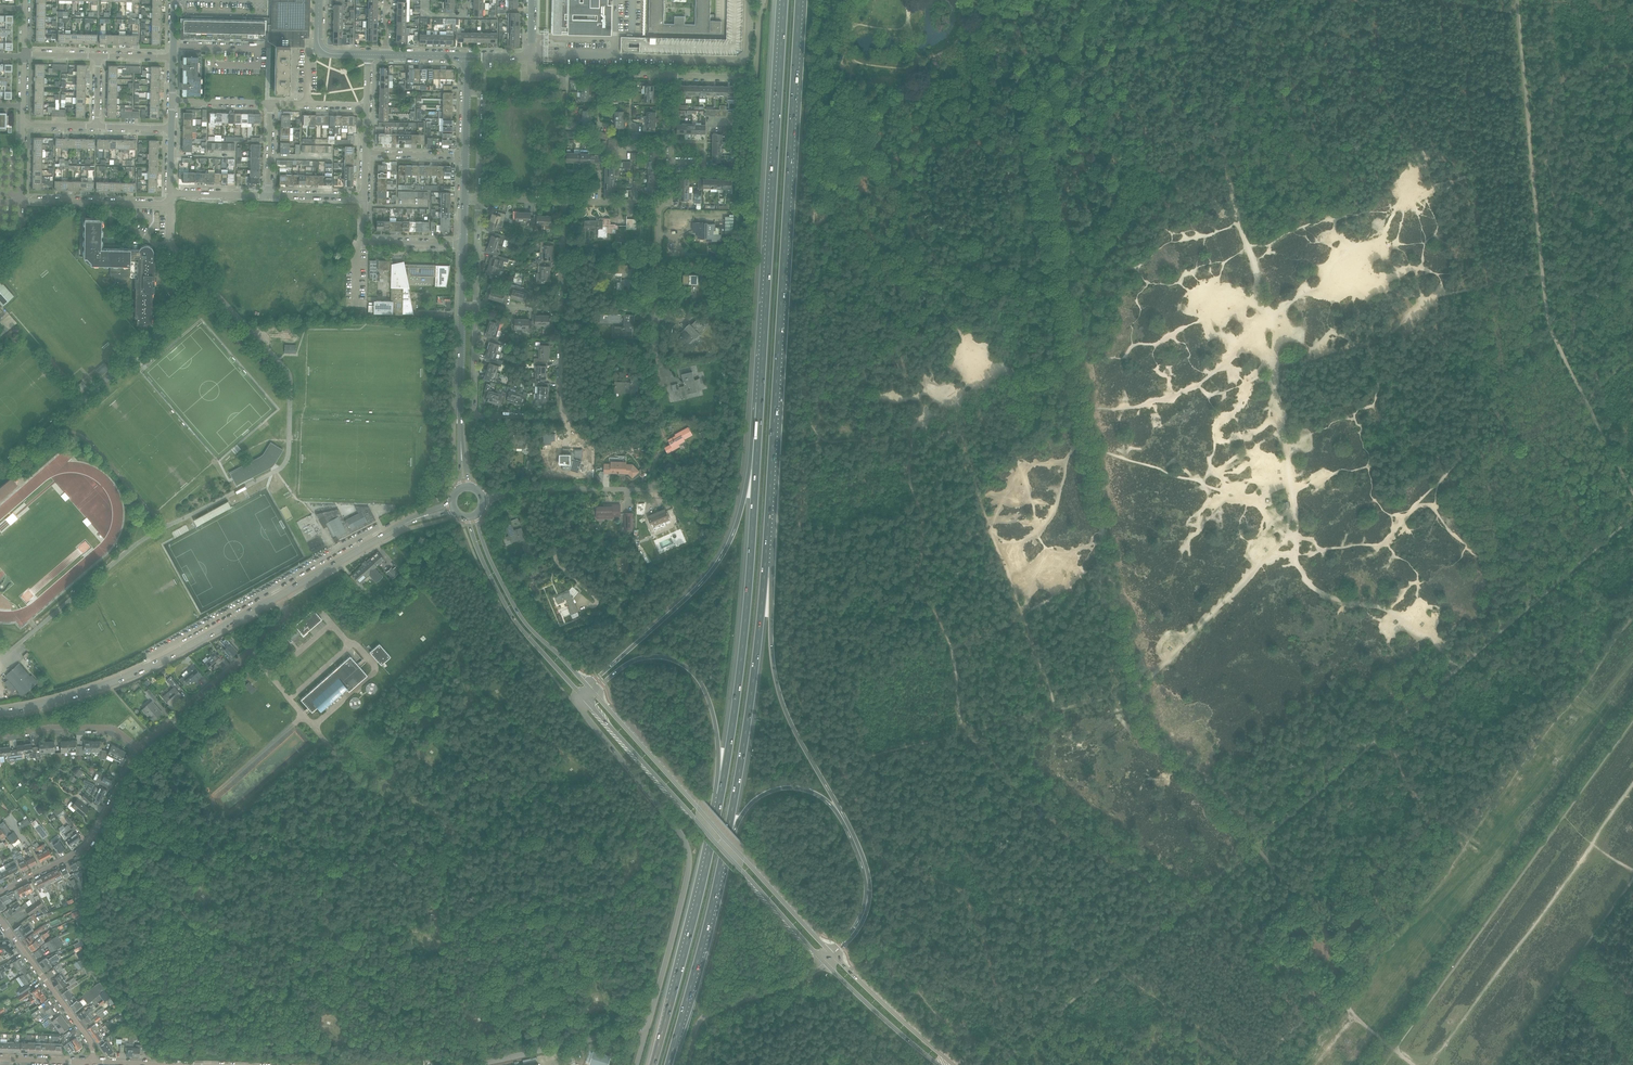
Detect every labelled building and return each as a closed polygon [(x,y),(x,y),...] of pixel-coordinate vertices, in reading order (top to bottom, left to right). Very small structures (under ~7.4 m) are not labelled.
[(276,46),(290,46),(304,46),(304,40),(304,38),(309,38),(309,30),(310,30),(310,29),(310,0),(272,0),(271,23),(271,39),(277,39),(277,45),(276,45),(276,46)] [(406,8),(406,0),(398,0),(398,2),(397,2),(397,8),(406,8)] [(553,33),(593,34),(612,35),(612,4),(608,4),(608,3),(608,0),(554,0),(553,33)] [(744,0),(728,0),(727,39),(622,36),(622,45),(621,52),(737,55),(743,49),(744,0)] [(649,32),(721,33),(721,21),(710,21),(711,0),(696,0),(696,2),(695,10),(696,17),(695,24),(685,24),(685,17),(675,16),(674,24),(664,24),(664,16),(664,9),(664,1),(664,0),(650,0),(649,32)] [(348,2),(344,2),(335,2),(335,4),(334,4),(334,11),(343,11),(347,12),(348,2)] [(13,16),(4,15),(4,22),(6,22),(6,28),(1,28),(1,32),(12,32),(13,16)] [(181,18),(181,19),(180,39),(201,40),(212,40),(224,40),(224,19),(190,18),(181,16),(181,18)] [(268,20),(224,19),(224,40),(265,41),(265,39),(268,39),(268,20)] [(12,32),(1,32),(1,36),(6,36),(6,43),(4,43),(4,49),(12,49),(12,32)] [(406,34),(397,34),(396,41),(394,41),(393,45),(408,46),(408,35),(406,34)] [(519,39),(508,39),(507,39),(507,48),(515,48),(515,46),(519,46),(519,39)] [(276,46),(276,69),(289,69),(289,64),(289,51),(290,51),(290,46),(276,46)] [(182,95),(200,95),(201,56),(201,52),(183,52),(186,52),(186,56),(183,56),(182,95)] [(5,77),(0,77),(0,81),(12,81),(12,64),(3,64),(3,71),(5,71),(5,77)] [(289,69),(276,69),(275,92),(289,92),(289,87),(289,74),(289,69)] [(12,81),(0,81),(0,85),(5,85),(5,92),(3,92),(3,98),(11,98),(12,81)] [(578,92),(591,92),(592,84),(586,84),(586,82),(584,82),(584,84),(578,84),(578,92)] [(645,89),(645,94),(656,94),(656,86),(651,85),(651,84),(648,84),(649,84),(649,85),(643,85),(643,89),(645,89)] [(613,88),(613,93),(624,93),(624,85),(611,85),(611,88),(613,88)] [(727,86),(727,95),(727,100),(735,100),(735,95),(734,95),(734,86),(727,86)] [(566,100),(567,89),(559,88),(558,99),(566,100)] [(591,92),(578,92),(578,97),(578,102),(587,102),(587,100),(591,100),(591,92)] [(624,93),(613,93),(613,98),(610,98),(610,101),(623,101),(624,93)] [(656,94),(645,94),(645,98),(643,98),(643,102),(656,102),(656,94)] [(183,119),(193,119),(195,119),(196,110),(186,109),(186,112),(184,112),(183,119)] [(583,114),(583,119),(591,119),(592,111),(589,111),(589,109),(581,109),(580,114),(583,114)] [(615,114),(615,119),(624,119),(624,111),(613,111),(613,114),(615,114)] [(0,113),(0,127),(1,127),(6,127),(6,125),(10,125),(10,115),(6,115),(6,113),(0,113)] [(355,116),(348,116),(348,125),(357,125),(357,117),(355,117),(355,116)] [(591,119),(583,119),(581,119),(581,124),(580,124),(580,128),(589,129),(589,127),(591,127),(591,119)] [(624,119),(615,119),(615,124),(613,124),(613,127),(625,128),(626,119),(624,119)] [(644,119),(644,122),(646,122),(646,126),(651,127),(651,131),(655,131),(656,119),(644,119)] [(649,150),(649,156),(658,157),(658,150),(653,150),(653,146),(652,145),(649,145),(648,146),(647,150),(649,150)] [(722,155),(713,155),(712,162),(718,162),(718,166),(725,166),(725,162),(721,162),(722,155)] [(605,168),(605,175),(615,175),(615,168),(615,163),(606,163),(606,166),(606,168),(605,168)] [(444,166),(444,175),(449,175),(449,180),(455,180),(455,167),(451,167),(451,166),(444,166)] [(182,181),(189,182),(189,172),(182,172),(182,173),(179,173),(179,179),(182,179),(182,181)] [(248,186),(255,186),(255,183),(259,183),(259,176),(250,176),(249,176),(249,177),(249,178),(249,185),(248,185),(248,186)] [(353,179),(344,178),(344,188),(351,188),(352,185),(353,185),(353,179)] [(492,213),(490,220),(503,224),(505,217),(506,214),(498,211),(497,215),(492,213)] [(520,225),(523,225),(524,212),(514,212),(514,211),(513,211),(513,220),(516,220),(516,221),(521,221),(520,225)] [(534,226),(534,223),(534,217),(531,217),(531,212),(524,212),(523,225),(526,226),(527,222),(531,222),(531,226),(534,226)] [(541,229),(545,229),(545,215),(534,215),(535,214),(534,214),(534,217),(534,223),(537,223),(537,225),(542,225),(541,229)] [(545,215),(545,229),(551,229),(551,232),(555,232),(555,215),(552,215),(552,216),(545,215)] [(633,226),(633,229),(636,229),(636,219),(627,219),(627,216),(626,216),(626,226),(633,226)] [(85,218),(84,257),(87,257),(87,258),(91,264),(111,265),(110,274),(112,279),(115,283),(120,284),(125,283),(129,279),(130,274),(131,261),(138,261),(138,282),(136,282),(135,318),(137,318),(137,325),(140,325),(140,320),(144,320),(144,323),(152,323),(153,292),(155,292),(155,286),(152,285),(152,279),(153,279),(154,251),(152,247),(148,245),(144,245),(141,247),(139,249),(131,249),(131,248),(101,248),(102,218),(85,218)] [(598,237),(607,237),(607,233),(615,233),(616,229),(618,229),(618,225),(616,225),(616,224),(610,224),(611,218),(597,218),(597,220),(585,220),(584,227),(585,227),(585,226),(595,226),(595,229),(598,229),(598,237)] [(503,224),(490,220),(487,230),(486,230),(495,233),(496,229),(497,230),(498,226),(502,227),(503,224)] [(703,223),(694,222),(693,230),(699,230),(699,232),(698,232),(698,238),(707,238),(707,240),(721,241),(721,235),(719,235),(719,227),(715,227),(715,224),(703,224),(703,223)] [(509,237),(497,233),(497,236),(492,235),(490,242),(502,246),(506,247),(508,240),(509,237)] [(540,241),(540,252),(553,252),(554,242),(555,242),(544,241),(540,241)] [(502,246),(490,242),(488,248),(487,248),(486,252),(497,255),(499,256),(500,252),(497,251),(498,248),(502,249),(502,246)] [(536,262),(538,262),(552,263),(552,262),(550,262),(550,259),(553,259),(553,252),(540,252),(540,259),(536,259),(536,262)] [(499,256),(497,255),(496,258),(491,257),(489,264),(502,268),(504,261),(508,262),(509,259),(505,258),(499,256)] [(370,260),(369,280),(378,280),(379,280),(380,274),(378,274),(376,274),(377,260),(370,260)] [(402,314),(413,314),(405,274),(407,274),(407,276),(408,276),(417,276),(426,276),(435,276),(435,286),(446,286),(446,287),(450,265),(449,265),(436,265),(435,265),(403,264),(399,264),(399,263),(396,263),(396,264),(392,264),(392,261),(378,260),(378,270),(392,270),(392,286),(391,286),(391,301),(374,300),(374,313),(391,313),(391,314),(402,314)] [(537,272),(537,273),(550,273),(550,266),(551,266),(552,263),(538,262),(538,272),(537,272)] [(502,268),(489,264),(486,274),(485,273),(485,274),(495,277),(497,269),(501,271),(504,271),(505,269),(502,268)] [(627,265),(622,265),(617,264),(617,265),(615,265),(615,276),(622,276),(622,290),(619,289),(619,290),(628,290),(628,293),(634,293),(634,279),(632,279),(632,275),(642,272),(640,266),(629,269),(627,265)] [(684,284),(693,284),(697,284),(697,277),(703,277),(703,275),(707,275),(707,271),(703,271),(703,270),(702,270),(702,269),(697,269),(697,274),(684,274),(684,284)] [(550,273),(537,273),(537,283),(545,283),(545,280),(550,280),(550,273)] [(14,296),(0,280),(0,308),(14,296)] [(489,298),(496,300),(500,287),(497,286),(496,290),(492,289),(493,285),(489,284),(487,292),(490,293),(489,298)] [(511,298),(518,300),(522,287),(511,284),(509,292),(512,293),(511,298)] [(500,287),(496,300),(506,303),(505,304),(506,304),(508,296),(505,295),(505,293),(501,292),(502,288),(500,287)] [(522,287),(518,300),(528,302),(527,304),(528,304),(531,293),(524,290),(524,288),(522,287)] [(533,314),(532,320),(532,324),(536,324),(536,325),(543,325),(543,315),(533,315),(533,314)] [(624,327),(623,327),(622,327),(616,327),(615,334),(632,334),(632,338),(633,324),(632,324),(632,321),(634,321),(635,315),(624,314),(624,327)] [(550,315),(543,315),(543,325),(549,325),(549,327),(553,327),(553,316),(553,318),(550,318),(550,315)] [(490,320),(488,327),(498,330),(500,323),(502,324),(503,320),(493,317),(494,318),(493,321),(490,320)] [(516,329),(522,329),(522,319),(512,319),(512,318),(512,317),(511,332),(516,332),(516,329)] [(522,319),(522,329),(529,329),(529,331),(532,331),(532,324),(532,320),(532,322),(529,322),(529,319),(522,319)] [(681,337),(679,339),(684,345),(687,342),(686,341),(692,335),(696,338),(699,335),(697,333),(704,326),(697,319),(690,326),(691,326),(688,329),(686,327),(679,334),(681,336),(680,337),(681,337)] [(485,336),(492,339),(494,339),(495,336),(496,336),(498,330),(488,327),(486,336),(485,336)] [(490,341),(488,348),(501,352),(503,345),(501,345),(503,342),(494,339),(492,339),(494,339),(493,342),(490,341)] [(539,345),(539,352),(549,352),(549,342),(551,342),(540,341),(540,342),(536,342),(536,345),(539,345)] [(484,358),(492,360),(494,361),(495,357),(496,358),(497,354),(500,354),(501,352),(488,348),(485,358),(484,357),(484,358)] [(534,362),(537,362),(547,362),(548,362),(546,362),(546,359),(549,359),(549,352),(539,352),(539,358),(534,358),(534,362)] [(490,363),(488,369),(497,372),(499,366),(501,367),(502,363),(494,361),(492,360),(493,361),(492,364),(490,363)] [(536,365),(536,372),(546,373),(547,362),(537,362),(537,365),(536,365)] [(101,376),(109,369),(109,368),(104,363),(96,370),(101,376)] [(497,372),(488,369),(485,379),(484,379),(500,384),(502,380),(498,379),(500,373),(497,373),(497,372)] [(671,385),(673,391),(676,391),(677,396),(681,395),(682,399),(687,397),(686,394),(697,391),(692,371),(682,374),(684,386),(679,387),(678,383),(671,385)] [(529,382),(535,383),(543,383),(543,382),(543,379),(546,379),(546,373),(536,372),(536,378),(529,378),(529,382)] [(630,394),(638,395),(639,376),(631,376),(632,374),(631,374),(631,382),(630,382),(615,382),(616,382),(616,385),(615,385),(615,387),(616,387),(615,390),(621,390),(621,392),(630,392),(630,394)] [(74,389),(79,395),(87,387),(82,382),(74,389)] [(538,386),(538,393),(548,393),(549,383),(550,383),(545,383),(545,382),(543,382),(543,383),(535,383),(535,386),(538,386)] [(486,400),(493,402),(495,392),(491,391),(492,390),(491,389),(490,388),(491,385),(487,383),(485,391),(483,398),(484,396),(487,397),(486,400)] [(507,400),(514,402),(517,393),(518,389),(508,386),(506,392),(505,396),(505,397),(508,397),(507,400)] [(505,398),(505,397),(505,396),(506,392),(503,391),(502,394),(495,392),(493,402),(502,405),(502,406),(504,398),(505,398)] [(517,393),(514,402),(524,405),(523,406),(524,406),(528,393),(524,392),(524,395),(517,393)] [(548,393),(538,393),(538,399),(536,399),(536,405),(542,405),(542,403),(547,403),(545,403),(545,400),(548,400),(548,393)] [(679,433),(673,437),(668,439),(671,444),(665,447),(668,453),(678,447),(677,445),(685,441),(684,439),(692,435),(688,427),(678,432),(679,433)] [(514,435),(514,439),(514,448),(515,448),(520,448),(526,448),(526,443),(531,443),(531,434),(526,433),(526,435),(514,435)] [(270,467),(269,466),(273,462),(274,463),(282,450),(271,443),(263,456),(232,472),(238,484),(270,467)] [(560,464),(566,464),(566,465),(570,465),(570,464),(572,464),(571,469),(578,471),(581,461),(574,459),(573,460),(570,459),(570,454),(563,454),(563,455),(560,455),(560,464)] [(609,457),(609,464),(605,464),(604,473),(605,473),(605,472),(608,472),(608,473),(608,472),(611,473),(613,473),(613,472),(615,472),(615,473),(615,472),(618,472),(618,474),(619,474),(619,473),(626,473),(626,470),(630,470),(635,475),(639,471),(633,464),(626,464),(626,456),(616,456),(616,457),(609,457)] [(30,475),(27,472),(24,468),(18,474),(21,477),(23,480),(30,475)] [(0,489),(0,498),(4,494),(5,495),(19,483),(14,477),(0,489)] [(58,493),(63,499),(67,495),(62,489),(58,493)] [(620,504),(619,504),(609,505),(609,506),(597,506),(597,518),(597,517),(612,517),(612,515),(620,515),(620,504)] [(357,510),(358,513),(359,513),(347,519),(347,520),(346,520),(351,531),(352,531),(353,532),(376,520),(372,513),(369,506),(368,507),(359,506),(360,509),(357,510)] [(335,541),(338,539),(351,533),(350,532),(351,531),(346,520),(344,521),(338,509),(339,509),(316,514),(317,514),(322,525),(325,523),(333,538),(334,538),(335,540),(334,541),(335,541)] [(648,516),(650,520),(651,519),(654,525),(669,519),(665,509),(658,512),(655,514),(655,513),(648,516)] [(84,524),(89,520),(84,515),(80,519),(84,524)] [(525,537),(522,528),(519,520),(511,523),(511,522),(511,523),(505,525),(505,526),(506,525),(510,535),(506,536),(507,538),(505,539),(506,544),(525,537)] [(121,527),(121,524),(90,524),(102,535),(102,537),(92,548),(92,550),(96,554),(101,554),(119,535),(119,529),(121,527)] [(377,552),(370,559),(376,566),(384,559),(377,552)] [(629,570),(629,561),(628,556),(616,557),(617,571),(629,570)] [(359,567),(366,575),(368,573),(376,582),(382,576),(375,568),(377,566),(376,566),(370,558),(366,561),(365,560),(362,563),(363,564),(359,567)] [(386,572),(392,578),(397,574),(391,567),(386,572)] [(363,578),(366,575),(360,568),(352,574),(359,581),(361,579),(362,580),(363,579),(363,578)] [(571,614),(573,618),(579,616),(577,612),(578,611),(573,598),(574,598),(574,597),(573,597),(578,591),(572,587),(569,590),(570,591),(555,597),(557,603),(566,599),(570,609),(568,609),(571,614)] [(318,616),(318,615),(318,616),(315,613),(316,613),(316,612),(315,613),(313,610),(314,610),(313,610),(312,609),(312,610),(312,609),(311,609),(312,610),(308,613),(308,612),(308,613),(305,616),(305,615),(304,615),(305,616),(301,619),(301,618),(301,619),(298,622),(297,621),(297,622),(298,622),(294,625),(294,624),(294,625),(297,628),(288,635),(285,632),(283,634),(290,643),(293,640),(292,640),(301,632),(303,635),(303,636),(304,636),(303,635),(306,632),(307,633),(307,632),(310,629),(310,630),(311,629),(310,629),(314,626),(314,627),(314,626),(317,623),(317,624),(318,623),(317,623),(321,620),(320,619),(321,618),(320,618),(318,616)] [(222,643),(226,647),(224,649),(229,655),(231,653),(233,656),(238,651),(231,643),(230,644),(229,643),(230,642),(226,638),(224,639),(225,640),(222,643)] [(386,661),(389,658),(389,659),(389,658),(391,657),(389,655),(389,654),(385,650),(382,646),(381,646),(379,644),(378,645),(377,645),(378,645),(375,648),(375,647),(374,648),(375,648),(372,650),(371,650),(372,651),(370,652),(372,654),(371,654),(372,655),(372,654),(379,663),(381,665),(383,664),(383,663),(386,661)] [(213,655),(212,654),(208,658),(209,659),(205,662),(211,669),(217,664),(218,665),(219,664),(218,663),(222,660),(215,653),(213,655)] [(310,710),(310,711),(312,712),(314,710),(314,711),(314,710),(318,707),(321,710),(324,707),(325,708),(325,707),(328,704),(329,704),(332,701),(333,701),(332,700),(336,697),(336,698),(336,697),(340,694),(343,691),(344,691),(344,690),(346,688),(347,689),(347,690),(349,692),(350,691),(351,691),(350,690),(354,687),(354,688),(354,687),(358,684),(362,681),(362,680),(365,677),(366,678),(366,677),(368,676),(366,674),(366,673),(360,667),(361,667),(360,667),(358,664),(355,661),(352,658),(352,657),(350,656),(348,657),(348,658),(345,661),(344,660),(344,661),(341,664),(340,664),(337,667),(336,667),(337,667),(333,670),(333,671),(329,674),(325,677),(322,680),(321,680),(321,681),(318,684),(318,683),(317,684),(318,684),(314,687),(313,687),(314,687),(310,690),(310,691),(306,694),(306,693),(306,694),(303,697),(302,697),(300,699),(302,701),(305,704),(305,705),(305,704),(308,707),(308,708),(310,710)] [(30,676),(19,663),(9,672),(5,676),(22,696),(26,692),(38,682),(32,675),(30,676)] [(203,677),(193,665),(187,670),(189,672),(180,680),(184,684),(184,685),(185,685),(186,685),(188,683),(190,684),(197,678),(198,680),(202,677),(203,677)] [(249,682),(245,686),(252,693),(255,690),(249,682)] [(377,691),(377,690),(377,688),(376,686),(375,685),(374,685),(372,684),(370,685),(369,685),(368,686),(367,688),(367,689),(366,690),(367,692),(368,694),(369,694),(369,695),(371,695),(372,696),(373,695),(374,695),(376,694),(377,693),(377,692),(377,691)] [(168,702),(170,705),(175,700),(174,699),(180,694),(181,695),(182,695),(174,686),(171,690),(172,691),(164,697),(160,693),(166,701),(167,702),(168,702)] [(146,691),(152,699),(154,701),(157,699),(148,689),(146,691)] [(360,705),(360,704),(360,702),(359,700),(358,699),(357,699),(355,698),(353,699),(351,699),(350,700),(349,701),(349,702),(349,704),(349,705),(349,706),(350,707),(351,708),(352,709),(354,709),(356,709),(357,709),(358,708),(359,707),(359,706),(360,705)] [(152,717),(154,719),(160,714),(155,708),(157,707),(152,701),(143,709),(146,712),(147,711),(151,716),(150,717),(151,718),(152,717)] [(225,709),(222,711),(216,717),(224,726),(231,720),(232,717),(225,709)] [(54,740),(46,741),(47,752),(55,752),(54,746),(54,740)] [(75,740),(68,741),(68,752),(77,751),(77,755),(80,755),(80,746),(77,746),(77,740),(75,740)] [(47,752),(46,741),(39,742),(40,746),(36,746),(38,757),(37,757),(37,760),(41,759),(41,753),(47,752)] [(99,741),(92,741),(92,752),(99,752),(99,757),(99,758),(102,759),(104,750),(101,749),(103,742),(99,741)] [(24,744),(25,752),(26,754),(29,753),(30,758),(37,757),(38,757),(36,746),(36,749),(32,750),(32,743),(24,744)] [(25,752),(24,744),(17,745),(18,752),(14,752),(16,760),(22,759),(21,752),(25,752)] [(112,745),(110,750),(107,755),(114,758),(119,748),(112,745)] [(10,746),(3,747),(4,755),(8,754),(9,761),(16,760),(14,752),(11,753),(10,746)] [(125,751),(119,748),(114,758),(120,761),(119,764),(122,766),(126,758),(123,757),(125,751)] [(74,764),(71,769),(73,770),(72,772),(76,775),(80,768),(74,764)] [(102,773),(96,768),(94,770),(96,772),(93,780),(104,785),(107,787),(109,784),(110,784),(112,779),(102,774),(102,773)] [(95,785),(84,779),(83,781),(89,787),(89,788),(105,796),(107,790),(103,787),(100,786),(99,789),(96,788),(97,787),(95,786),(95,785)] [(105,796),(89,788),(87,791),(91,793),(93,794),(94,793),(96,795),(95,797),(96,798),(94,802),(99,804),(101,800),(102,801),(105,796)] [(82,797),(86,800),(90,803),(93,800),(85,793),(82,797)] [(78,799),(74,803),(71,801),(68,805),(68,806),(69,808),(74,812),(76,809),(82,815),(88,809),(84,805),(78,799)] [(50,808),(54,812),(60,808),(57,803),(50,808)] [(68,816),(65,818),(70,825),(73,823),(68,816)] [(36,820),(32,823),(43,838),(47,835),(36,820)] [(71,829),(68,824),(65,827),(65,828),(76,842),(81,838),(76,832),(73,834),(72,832),(74,830),(73,827),(71,829)] [(76,842),(65,828),(61,830),(64,834),(66,836),(67,835),(69,837),(66,839),(68,842),(71,846),(76,842)] [(7,836),(12,844),(14,846),(21,842),(13,832),(7,836)] [(60,839),(52,845),(55,848),(56,848),(59,852),(62,850),(63,850),(67,847),(65,845),(60,839)] [(40,846),(37,842),(34,844),(37,847),(36,848),(37,850),(38,850),(40,853),(37,854),(41,861),(46,858),(40,846)] [(44,844),(40,846),(46,858),(52,856),(48,848),(45,850),(44,847),(45,846),(44,844)] [(37,863),(36,860),(29,847),(26,848),(25,849),(27,853),(28,853),(29,855),(30,855),(30,857),(27,858),(31,866),(37,863)] [(20,851),(17,850),(14,851),(15,853),(12,854),(15,860),(20,858),(22,861),(19,863),(23,870),(29,868),(20,851)] [(79,861),(75,862),(70,865),(72,867),(71,868),(72,869),(75,874),(77,872),(79,876),(82,875),(84,866),(82,859),(79,861)] [(18,867),(15,860),(9,862),(15,874),(21,872),(18,867)] [(15,874),(9,862),(4,865),(10,877),(15,874)] [(4,865),(0,868),(0,870),(5,880),(10,877),(4,865)] [(67,867),(61,870),(68,884),(70,883),(68,878),(67,876),(70,875),(67,867)] [(60,870),(59,871),(58,868),(52,871),(59,885),(61,888),(63,887),(61,883),(64,881),(60,871),(60,870)] [(59,885),(52,871),(47,874),(51,882),(53,881),(55,885),(56,885),(56,886),(59,885)] [(51,882),(47,874),(41,877),(48,891),(51,890),(49,886),(52,885),(51,882)] [(48,891),(41,877),(36,880),(37,882),(34,883),(37,889),(42,886),(44,889),(44,888),(45,890),(48,895),(50,894),(48,891)] [(33,890),(29,883),(23,886),(28,896),(29,898),(32,903),(35,901),(31,894),(30,892),(33,890)] [(28,896),(23,886),(17,889),(21,896),(20,897),(21,899),(23,898),(28,896)] [(9,899),(6,894),(0,897),(0,904),(9,899)] [(10,899),(9,899),(0,904),(0,910),(7,907),(5,904),(11,901),(10,899)] [(40,899),(30,906),(25,909),(29,915),(34,911),(39,907),(40,909),(45,905),(40,899)] [(10,907),(8,908),(3,912),(7,916),(21,906),(18,903),(13,906),(14,907),(12,908),(12,909),(10,907)] [(33,930),(30,925),(24,929),(21,925),(14,930),(21,939),(33,930)] [(28,936),(23,939),(27,944),(32,941),(34,939),(40,935),(38,932),(36,930),(28,936)] [(47,937),(44,933),(28,945),(32,951),(32,950),(32,951),(40,944),(38,942),(42,939),(43,940),(47,937)] [(63,944),(61,940),(57,936),(50,939),(46,942),(52,950),(63,944)] [(0,941),(0,949),(5,948),(8,940),(0,941)] [(8,940),(5,948),(8,953),(5,955),(6,957),(9,955),(16,950),(8,940)] [(44,943),(37,948),(33,952),(37,957),(45,951),(43,948),(45,946),(44,944),(45,944),(44,943)] [(59,956),(58,954),(51,957),(48,959),(46,957),(38,963),(42,967),(53,959),(59,956)] [(60,959),(59,956),(53,959),(42,967),(45,971),(55,964),(53,962),(60,959)] [(13,963),(10,964),(9,961),(0,966),(0,979),(5,976),(3,971),(11,967),(14,965),(21,974),(27,970),(24,966),(25,965),(20,958),(13,963)] [(84,958),(80,960),(77,961),(81,968),(88,963),(84,958)] [(54,965),(52,968),(47,971),(51,976),(60,969),(63,968),(59,963),(54,965)] [(93,971),(88,963),(81,968),(87,975),(90,972),(93,971)] [(27,970),(21,974),(19,976),(25,984),(29,981),(30,981),(31,981),(30,980),(33,979),(27,970)] [(61,971),(53,978),(52,979),(53,981),(52,982),(54,984),(65,976),(61,971)] [(99,980),(93,971),(90,972),(97,982),(99,980)] [(66,978),(65,976),(54,984),(56,987),(57,986),(59,988),(67,983),(64,980),(66,978)] [(78,984),(77,981),(70,985),(67,986),(69,989),(78,984)] [(103,991),(97,983),(76,999),(70,1005),(74,1011),(79,1008),(84,1004),(83,1003),(86,1001),(88,1004),(90,1001),(99,994),(103,991)] [(28,984),(20,990),(22,993),(30,987),(28,984)] [(31,1000),(31,1001),(43,992),(41,990),(38,987),(31,992),(34,995),(29,998),(31,1000)] [(20,1000),(29,993),(27,990),(18,997),(20,1000)] [(67,990),(66,991),(62,994),(70,1005),(76,999),(74,996),(72,997),(67,990)] [(99,994),(105,1001),(110,997),(105,990),(103,991),(99,994)] [(44,994),(43,992),(31,1001),(27,1001),(26,1002),(28,1006),(32,1002),(35,1001),(37,1004),(39,1002),(39,1003),(46,997),(44,994)] [(49,998),(44,1001),(44,1002),(38,1006),(40,1008),(31,1014),(33,1018),(36,1016),(40,1014),(42,1012),(53,1004),(49,998)] [(58,1011),(53,1004),(42,1012),(44,1015),(48,1012),(51,1015),(58,1011)] [(84,1009),(81,1011),(77,1014),(80,1019),(93,1010),(94,1010),(92,1007),(86,1011),(84,1009)] [(94,1012),(93,1010),(80,1019),(84,1024),(94,1017),(92,1014),(94,1012)] [(94,1019),(94,1018),(90,1021),(92,1025),(87,1029),(92,1035),(96,1033),(96,1032),(98,1030),(98,1029),(101,1027),(102,1026),(100,1024),(97,1026),(95,1024),(97,1022),(96,1021),(103,1017),(102,1015),(105,1014),(103,1012),(94,1019)] [(60,1031),(57,1033),(58,1034),(64,1034),(62,1032),(66,1029),(66,1028),(68,1027),(63,1020),(64,1019),(61,1015),(52,1021),(60,1031)] [(42,1023),(45,1027),(52,1022),(49,1018),(42,1023)] [(103,1031),(101,1027),(98,1029),(98,1030),(96,1032),(96,1033),(92,1035),(97,1041),(103,1037),(100,1033),(103,1031)] [(66,1050),(67,1050),(79,1041),(76,1037),(69,1042),(64,1046),(66,1050)] [(98,1042),(100,1046),(107,1055),(113,1051),(106,1041),(105,1042),(103,1039),(98,1042)] [(79,1041),(67,1050),(70,1055),(83,1046),(79,1041)] [(136,1044),(136,1047),(133,1047),(133,1055),(140,1056),(140,1055),(143,1055),(143,1049),(145,1050),(145,1049),(141,1045),(136,1044)] [(595,1064),(606,1064),(607,1061),(609,1062),(610,1056),(593,1052),(592,1057),(593,1057),(591,1064),(595,1064)]
